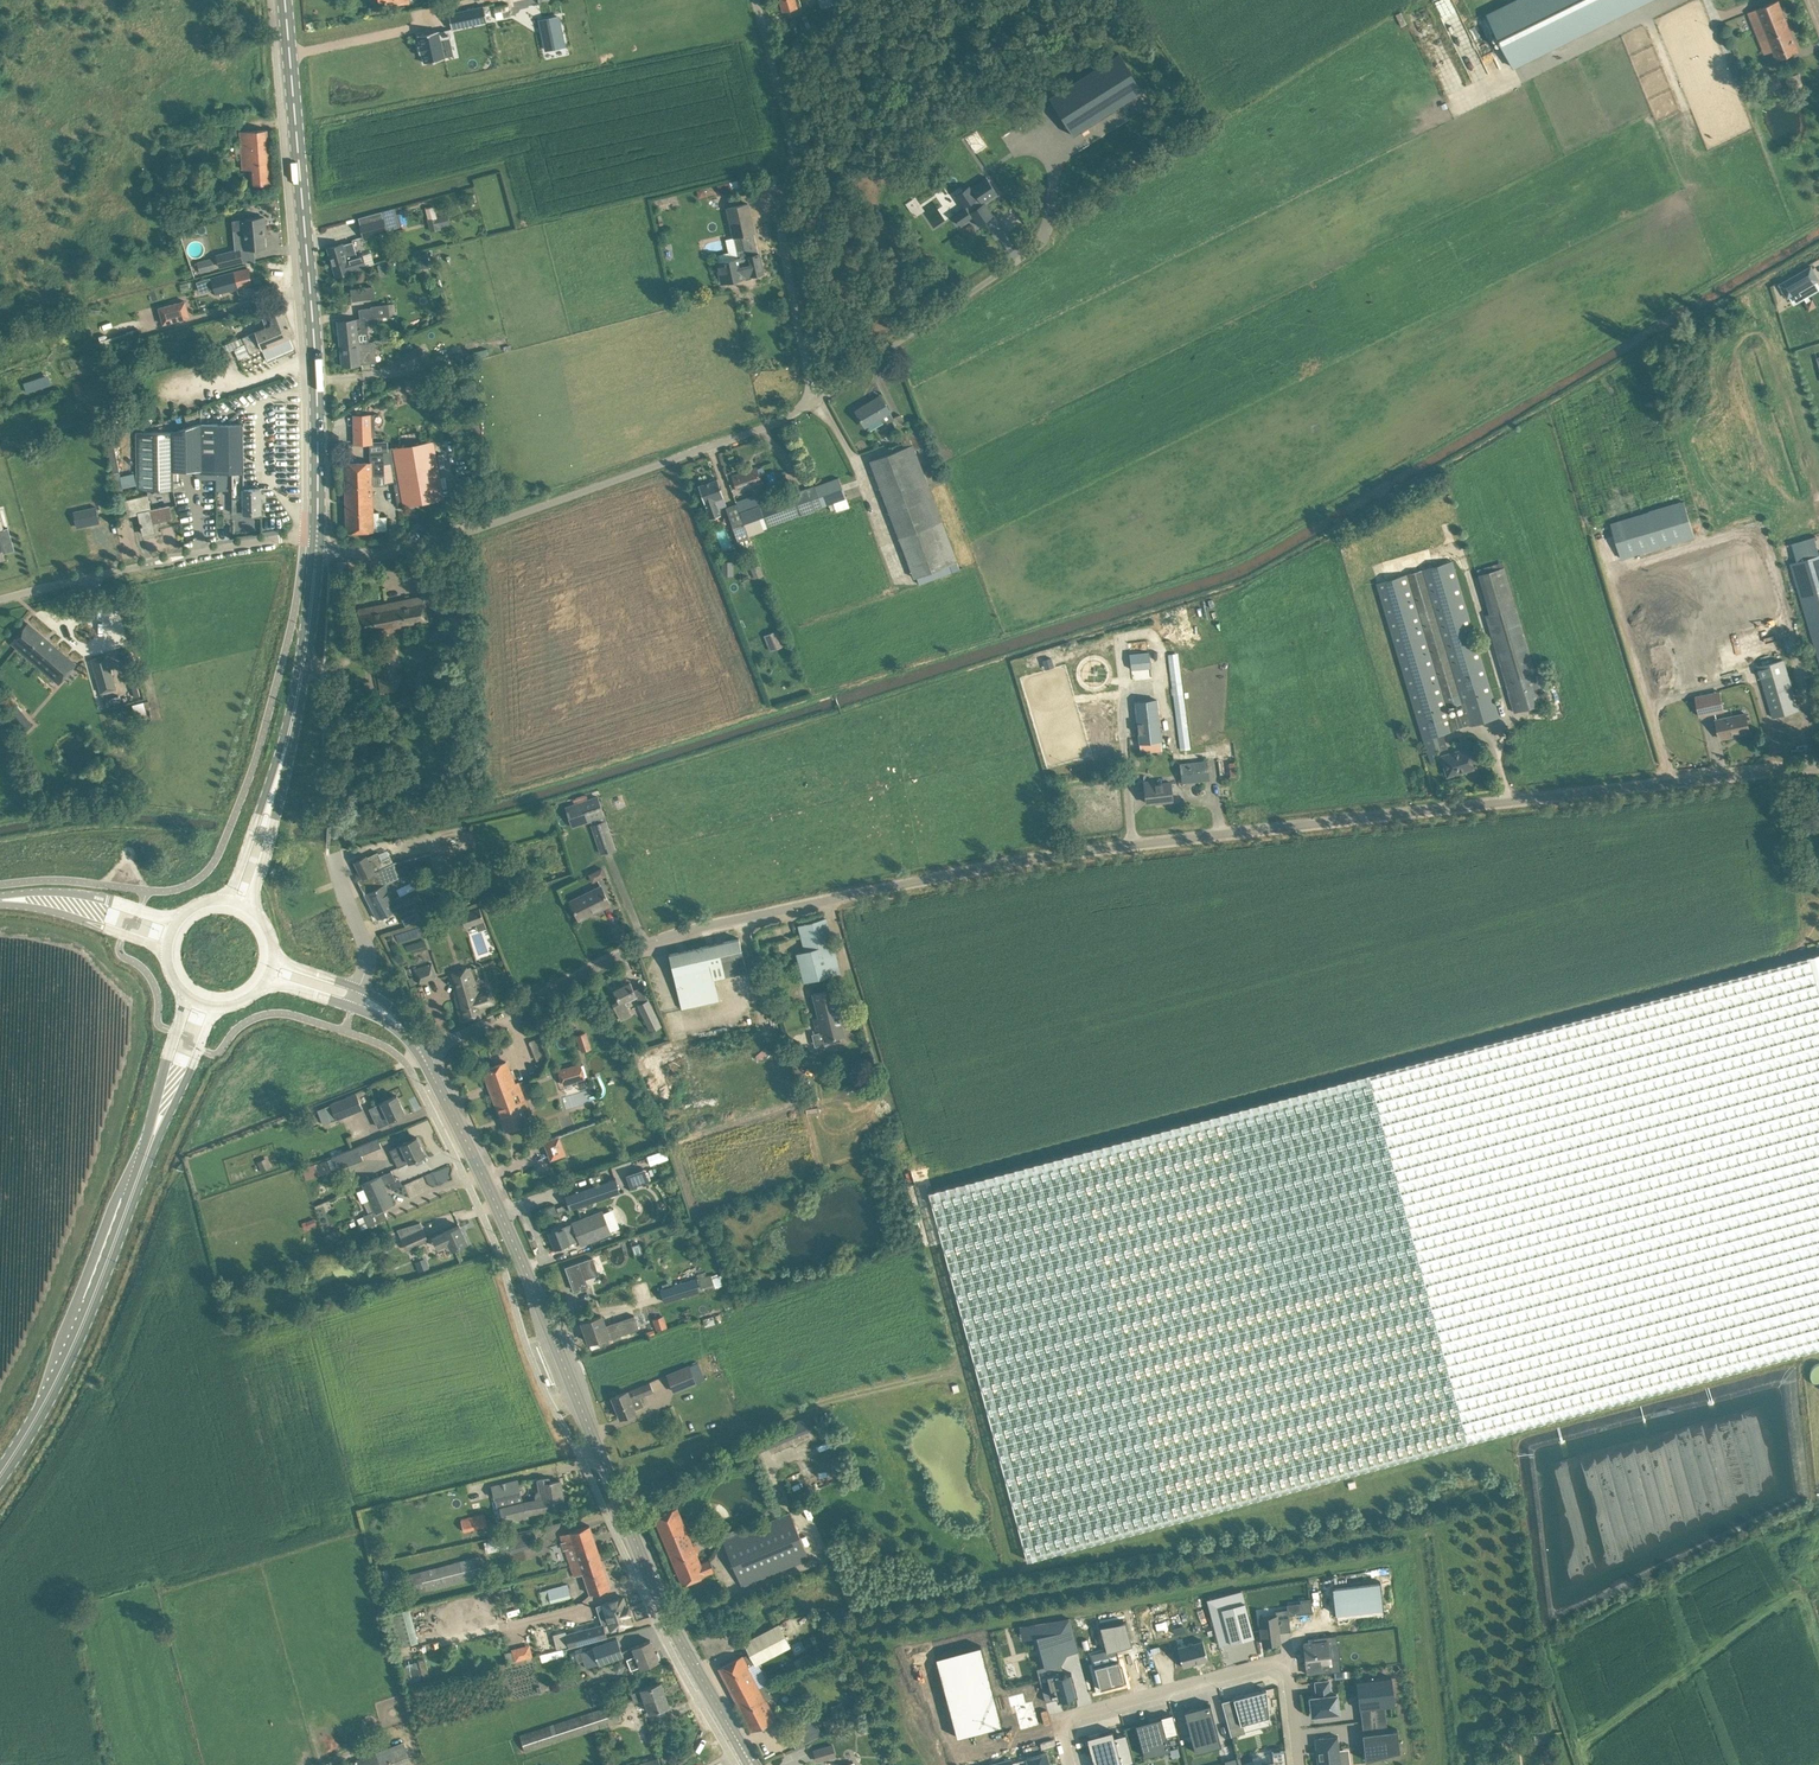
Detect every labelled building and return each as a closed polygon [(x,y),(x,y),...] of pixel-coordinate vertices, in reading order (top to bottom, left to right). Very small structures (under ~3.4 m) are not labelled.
[(794,8),(801,6),(799,0),(780,0),(783,11),(794,8)] [(821,9),(847,1),(846,0),(818,0),(821,9)] [(1515,66),(1650,0),(1514,0),(1488,13),(1515,66)] [(1748,12),(1760,42),(1769,39),(1773,50),(1777,60),(1799,51),(1779,0),(1778,0),(1748,12)] [(487,21),(484,6),(449,13),(452,28),(487,21)] [(558,16),(540,20),(546,49),(565,45),(558,16)] [(513,25),(505,25),(506,36),(493,37),(494,46),(515,45),(513,25)] [(421,45),(418,45),(420,52),(422,52),(424,62),(445,58),(441,39),(451,37),(449,28),(418,34),(421,45)] [(1141,87),(1117,49),(1050,92),(1074,130),(1141,87)] [(1760,93),(1781,84),(1775,71),(1755,80),(1760,93)] [(1791,90),(1804,85),(1800,74),(1786,80),(1791,90)] [(271,183),(267,129),(240,131),(242,169),(250,168),(252,184),(271,183)] [(976,132),(968,138),(972,144),(980,138),(976,132)] [(961,209),(953,214),(960,225),(972,216),(978,225),(983,221),(994,214),(985,201),(997,193),(986,176),(971,187),(969,185),(955,194),(964,207),(961,209)] [(719,192),(741,188),(739,179),(717,184),(719,192)] [(759,254),(754,232),(748,203),(736,206),(727,207),(737,252),(739,251),(740,258),(716,263),(720,281),(763,272),(759,254)] [(450,224),(450,223),(447,213),(446,211),(441,212),(442,214),(442,215),(437,216),(436,217),(427,219),(431,231),(441,229),(440,226),(450,224)] [(386,217),(359,224),(362,236),(394,228),(391,216),(386,217)] [(233,230),(242,229),(243,237),(244,248),(265,246),(264,228),(266,228),(265,217),(253,218),(242,219),(232,220),(233,230)] [(357,253),(353,241),(342,244),(329,248),(336,274),(350,270),(349,269),(366,264),(362,252),(357,253)] [(220,266),(231,263),(243,260),(240,249),(217,255),(220,266)] [(423,267),(429,265),(425,252),(420,253),(423,267)] [(201,273),(215,269),(211,257),(197,261),(201,273)] [(1787,298),(1818,280),(1818,279),(1811,265),(1779,284),(1787,298)] [(217,292),(240,286),(252,284),(249,268),(237,270),(211,278),(217,292)] [(350,298),(375,297),(374,285),(350,286),(350,298)] [(163,323),(190,316),(185,300),(159,307),(163,323)] [(373,317),(395,315),(394,304),(372,306),(373,317)] [(254,331),(242,337),(249,354),(262,349),(267,359),(283,352),(294,347),(289,336),(292,335),(282,308),(276,311),(274,305),(266,308),(268,313),(261,316),(266,327),(254,331)] [(370,363),(369,351),(373,350),(372,341),(368,342),(367,330),(366,318),(349,320),(337,321),(342,366),(354,364),(370,363)] [(404,368),(426,358),(421,346),(398,356),(404,368)] [(462,352),(452,355),(455,363),(464,361),(462,352)] [(414,379),(405,381),(408,392),(417,390),(427,387),(426,383),(433,381),(431,373),(425,375),(425,376),(414,379)] [(47,374),(24,381),(27,390),(49,383),(47,374)] [(865,426),(890,411),(880,395),(856,410),(865,426)] [(371,414),(353,414),(354,444),(372,443),(371,435),(375,435),(374,413),(371,414)] [(870,460),(874,471),(914,578),(916,577),(919,584),(960,569),(945,529),(915,449),(926,445),(919,427),(908,432),(907,428),(900,414),(892,418),(905,447),(870,460)] [(456,440),(469,438),(466,420),(453,423),(456,440)] [(200,423),(173,431),(173,471),(201,470),(201,473),(216,472),(216,473),(216,478),(216,483),(232,483),(232,488),(245,488),(244,423),(232,423),(200,424),(200,423)] [(441,424),(433,426),(435,440),(443,438),(441,424)] [(173,431),(136,432),(137,490),(147,490),(173,490),(173,489),(173,471),(173,431)] [(390,462),(382,464),(383,475),(384,478),(385,483),(394,481),(398,506),(441,498),(439,487),(431,441),(388,448),(389,451),(390,462)] [(105,446),(112,473),(120,471),(113,444),(105,446)] [(370,462),(345,462),(346,485),(363,485),(363,486),(372,486),(385,485),(385,483),(384,478),(383,475),(382,464),(390,462),(389,451),(387,451),(382,451),(370,452),(370,462)] [(738,490),(762,481),(756,467),(733,476),(738,490)] [(752,499),(739,503),(741,509),(747,527),(748,532),(833,501),(837,510),(848,506),(845,497),(847,497),(839,477),(754,507),(752,499)] [(710,517),(721,514),(718,506),(726,503),(717,479),(699,485),(708,510),(710,517)] [(363,485),(346,485),(347,531),(373,531),(387,530),(387,518),(387,515),(379,515),(379,511),(373,511),(373,508),(372,486),(363,486),(363,485)] [(245,488),(232,488),(232,498),(233,512),(244,512),(245,512),(244,510),(260,510),(260,512),(261,512),(261,488),(245,488)] [(151,509),(148,494),(125,499),(129,515),(139,513),(141,523),(141,525),(142,525),(144,534),(154,531),(152,522),(172,517),(169,505),(151,509)] [(1622,559),(1695,537),(1684,501),(1611,522),(1622,559)] [(739,503),(728,507),(731,515),(738,535),(741,544),(744,551),(753,548),(751,541),(747,532),(748,532),(747,527),(741,509),(739,503)] [(76,526),(99,521),(96,506),(73,511),(76,526)] [(5,557),(4,553),(15,549),(9,527),(4,528),(2,520),(2,518),(0,519),(0,558),(5,557)] [(722,550),(732,546),(726,529),(716,532),(722,550)] [(1791,563),(1818,658),(1818,554),(1791,563)] [(722,574),(734,574),(734,560),(722,560),(722,574)] [(1405,574),(1377,583),(1385,607),(1420,723),(1429,753),(1432,752),(1440,750),(1447,747),(1443,733),(1453,730),(1453,729),(1469,724),(1469,725),(1498,716),(1495,705),(1453,560),(1422,569),(1405,574)] [(340,573),(348,572),(348,562),(339,562),(340,573)] [(1514,712),(1544,703),(1516,607),(1505,566),(1477,574),(1489,614),(1485,615),(1511,700),(1514,712)] [(455,617),(449,591),(424,597),(424,595),(371,606),(377,635),(381,634),(385,654),(375,656),(381,691),(404,687),(397,652),(391,653),(387,633),(430,624),(429,623),(455,617)] [(378,638),(377,635),(371,606),(358,609),(364,640),(378,638)] [(59,683),(76,663),(28,623),(11,642),(59,683)] [(764,635),(770,651),(784,645),(777,629),(764,635)] [(1150,651),(1130,650),(1130,663),(1149,663),(1150,651)] [(1167,652),(1180,749),(1191,748),(1178,651),(1167,652)] [(102,693),(116,689),(106,656),(92,660),(102,693)] [(1051,657),(1043,660),(1045,667),(1053,664),(1051,657)] [(1783,660),(1758,668),(1769,705),(1773,717),(1798,709),(1794,698),(1788,674),(1783,660)] [(1700,716),(1715,712),(1725,710),(1720,691),(1696,696),(1700,716)] [(1140,748),(1162,746),(1157,702),(1135,704),(1140,748)] [(1750,731),(1747,720),(1746,713),(1716,720),(1720,738),(1736,734),(1736,733),(1749,730),(1749,731),(1750,731)] [(1447,776),(1473,768),(1467,747),(1441,755),(1447,776)] [(1182,781),(1209,779),(1207,761),(1180,764),(1181,770),(1182,781)] [(1153,783),(1153,781),(1144,782),(1146,802),(1172,799),(1170,782),(1153,783)] [(587,799),(585,794),(574,797),(576,803),(565,807),(572,828),(591,821),(592,824),(591,825),(601,854),(616,849),(597,795),(587,799)] [(382,860),(378,852),(368,857),(367,854),(354,860),(363,878),(365,877),(371,889),(391,879),(400,875),(430,869),(431,869),(451,865),(450,864),(448,864),(445,854),(439,855),(439,854),(432,856),(431,853),(393,862),(390,856),(382,860)] [(591,880),(605,876),(602,867),(588,871),(591,880)] [(393,898),(386,886),(392,883),(391,879),(371,889),(365,893),(378,918),(397,908),(402,918),(417,910),(416,908),(424,904),(412,881),(397,889),(400,894),(393,898)] [(579,918),(610,903),(601,886),(570,901),(579,918)] [(461,912),(465,926),(484,920),(479,906),(461,912)] [(804,981),(841,971),(826,918),(798,925),(805,951),(797,953),(800,964),(804,981)] [(396,941),(423,936),(421,927),(395,932),(396,941)] [(714,977),(746,970),(739,937),(706,945),(714,977)] [(719,999),(714,977),(706,945),(669,953),(682,1008),(719,999)] [(1808,955),(1818,995),(1818,952),(1808,955)] [(1818,1346),(1818,995),(1808,955),(928,1191),(1026,1558),(1818,1346)] [(420,983),(437,976),(431,962),(414,969),(420,983)] [(480,992),(473,971),(471,965),(450,972),(452,983),(455,982),(457,989),(455,989),(456,996),(455,996),(461,1021),(486,1014),(484,1007),(496,1003),(491,989),(480,992)] [(636,995),(635,992),(630,981),(614,989),(619,999),(613,1002),(622,1019),(631,1015),(628,1009),(624,1001),(636,995)] [(813,994),(819,1017),(813,1018),(817,1032),(823,1030),(825,1038),(829,1037),(830,1042),(840,1039),(839,1034),(842,1033),(831,989),(813,994)] [(651,1031),(653,1030),(661,1026),(648,1000),(641,1004),(638,1005),(651,1031)] [(582,1052),(591,1048),(586,1032),(577,1035),(582,1052)] [(514,1082),(507,1061),(483,1070),(500,1116),(502,1115),(508,1130),(529,1122),(523,1107),(528,1106),(519,1080),(514,1082)] [(563,1085),(585,1078),(581,1063),(558,1070),(563,1085)] [(337,1119),(362,1109),(356,1094),(325,1107),(330,1121),(336,1118),(337,1119)] [(379,1126),(391,1121),(390,1119),(405,1112),(397,1095),(370,1107),(379,1126)] [(545,1141),(550,1157),(552,1162),(617,1138),(610,1117),(558,1136),(545,1141)] [(398,1166),(425,1154),(416,1136),(391,1148),(394,1156),(398,1166)] [(337,1169),(363,1159),(361,1154),(381,1146),(378,1138),(332,1156),(337,1169)] [(262,1171),(271,1166),(266,1156),(257,1161),(262,1171)] [(302,1167),(306,1179),(329,1170),(325,1158),(302,1167)] [(448,1164),(416,1178),(422,1192),(454,1177),(448,1164)] [(625,1172),(629,1186),(649,1180),(644,1166),(625,1172)] [(392,1203),(384,1185),(396,1179),(392,1170),(364,1183),(366,1187),(357,1191),(362,1202),(371,1198),(376,1211),(392,1203)] [(616,1178),(566,1195),(570,1208),(620,1191),(616,1178)] [(574,1228),(572,1229),(573,1232),(575,1231),(579,1239),(581,1244),(581,1245),(611,1232),(602,1210),(572,1222),(574,1228)] [(371,1211),(363,1215),(363,1216),(357,1219),(362,1229),(367,1226),(376,1222),(371,1211)] [(314,1218),(307,1221),(309,1227),(316,1224),(314,1218)] [(420,1222),(397,1229),(401,1239),(406,1249),(428,1239),(423,1229),(420,1223),(420,1222)] [(572,1222),(548,1232),(555,1249),(563,1246),(570,1243),(579,1239),(575,1231),(573,1232),(572,1229),(574,1228),(572,1222)] [(467,1242),(459,1224),(433,1236),(437,1244),(446,1240),(451,1249),(467,1242)] [(590,1257),(566,1266),(574,1289),(587,1285),(585,1278),(596,1274),(590,1257)] [(715,1287),(711,1274),(698,1278),(698,1277),(661,1289),(665,1301),(701,1290),(702,1291),(715,1287)] [(704,1316),(720,1312),(717,1304),(702,1308),(704,1316)] [(605,1325),(602,1316),(601,1315),(582,1321),(589,1342),(598,1339),(600,1345),(609,1342),(608,1338),(637,1328),(633,1316),(605,1325)] [(658,1330),(667,1327),(663,1315),(653,1319),(658,1330)] [(673,1391),(696,1382),(689,1363),(666,1372),(673,1391)] [(650,1381),(641,1384),(612,1397),(620,1417),(636,1411),(635,1408),(644,1405),(640,1396),(645,1394),(653,1391),(650,1381)] [(757,1453),(813,1430),(808,1416),(751,1440),(757,1453)] [(536,1499),(526,1501),(528,1513),(553,1509),(565,1507),(560,1480),(552,1481),(552,1480),(550,1480),(550,1477),(537,1479),(539,1490),(536,1491),(535,1494),(536,1499)] [(517,1478),(492,1484),(495,1498),(506,1495),(508,1506),(501,1507),(504,1523),(529,1517),(528,1513),(526,1501),(524,1501),(523,1502),(517,1478)] [(701,1563),(677,1506),(654,1516),(682,1584),(706,1574),(705,1573),(714,1569),(710,1559),(701,1563)] [(485,1512),(461,1518),(464,1531),(488,1525),(485,1512)] [(742,1586),(809,1558),(790,1512),(723,1540),(742,1586)] [(570,1565),(600,1556),(590,1525),(560,1534),(570,1565)] [(513,1551),(533,1543),(529,1534),(509,1542),(513,1551)] [(414,1592),(485,1574),(480,1554),(409,1572),(414,1592)] [(610,1587),(602,1561),(600,1556),(570,1565),(574,1576),(583,1573),(590,1593),(610,1587)] [(1345,1584),(1333,1586),(1338,1625),(1352,1624),(1351,1612),(1384,1609),(1382,1594),(1380,1580),(1345,1584)] [(543,1604),(571,1595),(568,1583),(539,1591),(543,1604)] [(1241,1589),(1207,1598),(1219,1644),(1254,1635),(1241,1589)] [(611,1629),(632,1622),(629,1613),(631,1612),(629,1605),(626,1606),(623,1596),(602,1603),(603,1603),(597,1605),(597,1607),(598,1606),(598,1605),(603,1604),(609,1622),(604,1623),(605,1630),(611,1628),(611,1629)] [(1311,1597),(1300,1598),(1302,1612),(1312,1611),(1311,1597)] [(391,1611),(398,1645),(417,1640),(410,1607),(391,1611)] [(1186,1608),(1144,1620),(1151,1641),(1192,1629),(1186,1608)] [(1263,1616),(1259,1616),(1260,1617),(1263,1643),(1280,1641),(1279,1631),(1291,1630),(1289,1614),(1289,1613),(1288,1608),(1275,1610),(1276,1614),(1263,1616)] [(731,1621),(703,1634),(711,1651),(720,1647),(722,1652),(786,1619),(781,1610),(776,1613),(767,1618),(748,1627),(741,1613),(730,1619),(731,1621)] [(1133,1620),(1103,1620),(1112,1653),(1139,1647),(1133,1620)] [(569,1646),(607,1637),(605,1630),(604,1623),(603,1622),(566,1632),(565,1630),(553,1633),(557,1647),(568,1644),(569,1646)] [(730,1662),(719,1667),(736,1699),(758,1687),(747,1666),(754,1662),(755,1663),(789,1645),(778,1624),(744,1642),(749,1652),(730,1662)] [(1066,1653),(1060,1631),(1037,1635),(1045,1665),(1045,1666),(1061,1662),(1066,1653)] [(1305,1654),(1303,1654),(1304,1662),(1305,1662),(1319,1661),(1321,1672),(1340,1670),(1339,1658),(1339,1657),(1330,1658),(1328,1644),(1337,1643),(1336,1634),(1313,1637),(1314,1642),(1310,1642),(1304,1643),(1305,1654)] [(624,1655),(617,1637),(581,1652),(580,1651),(575,1653),(578,1661),(583,1659),(587,1667),(598,1662),(599,1665),(624,1655)] [(655,1652),(650,1639),(633,1646),(636,1655),(626,1659),(631,1671),(641,1667),(659,1660),(658,1659),(660,1658),(658,1651),(655,1652)] [(1202,1639),(1178,1646),(1183,1666),(1196,1663),(1195,1661),(1207,1658),(1202,1639)] [(512,1660),(533,1654),(530,1642),(509,1648),(512,1660)] [(980,1647),(927,1659),(950,1741),(1000,1730),(980,1647)] [(562,1648),(540,1652),(542,1659),(564,1654),(562,1648)] [(814,1672),(836,1662),(831,1653),(810,1663),(814,1672)] [(406,1681),(420,1679),(417,1660),(403,1662),(406,1681)] [(1114,1660),(1090,1666),(1095,1688),(1108,1686),(1109,1688),(1127,1683),(1121,1666),(1116,1668),(1114,1660)] [(1052,1694),(1055,1693),(1057,1697),(1057,1700),(1078,1694),(1071,1672),(1060,1675),(1059,1671),(1047,1674),(1052,1694)] [(1356,1680),(1359,1709),(1395,1705),(1391,1676),(1356,1680)] [(1317,1696),(1310,1697),(1312,1714),(1321,1713),(1321,1715),(1329,1714),(1328,1712),(1338,1711),(1336,1694),(1330,1694),(1329,1680),(1316,1682),(1317,1696)] [(669,1704),(661,1682),(631,1692),(635,1702),(645,1698),(649,1711),(669,1704)] [(758,1687),(736,1699),(752,1729),(762,1724),(774,1717),(765,1700),(758,1687)] [(1233,1697),(1222,1700),(1228,1725),(1240,1722),(1240,1723),(1241,1723),(1244,1731),(1271,1723),(1268,1715),(1270,1715),(1266,1688),(1233,1697)] [(1030,1691),(1007,1697),(1013,1718),(1020,1717),(1024,1736),(1047,1730),(1039,1702),(1034,1704),(1030,1691)] [(525,1750),(621,1719),(616,1702),(520,1734),(525,1750)] [(1210,1703),(1184,1710),(1195,1751),(1221,1744),(1210,1703)] [(1162,1716),(1136,1723),(1144,1755),(1170,1748),(1162,1716)] [(819,1734),(810,1718),(804,1721),(812,1738),(819,1734)] [(1279,1723),(1258,1729),(1262,1743),(1283,1737),(1279,1723)] [(1400,1750),(1397,1728),(1362,1732),(1365,1760),(1400,1750)] [(1087,1736),(1094,1764),(1122,1764),(1122,1763),(1114,1736),(1113,1729),(1087,1736)] [(1534,1743),(1550,1741),(1549,1731),(1533,1733),(1534,1743)] [(1337,1735),(1315,1738),(1318,1764),(1341,1764),(1337,1735)] [(342,1764),(413,1764),(404,1742),(342,1764)] [(817,1760),(836,1754),(833,1744),(814,1749),(817,1760)] [(1285,1749),(1272,1750),(1251,1756),(1254,1764),(1287,1764),(1285,1749)] [(1026,1757),(1028,1764),(1050,1764),(1046,1752),(1026,1757)] [(658,1757),(632,1764),(661,1764),(658,1757)] [(1237,1757),(1224,1760),(1226,1764),(1239,1764),(1237,1757)]
